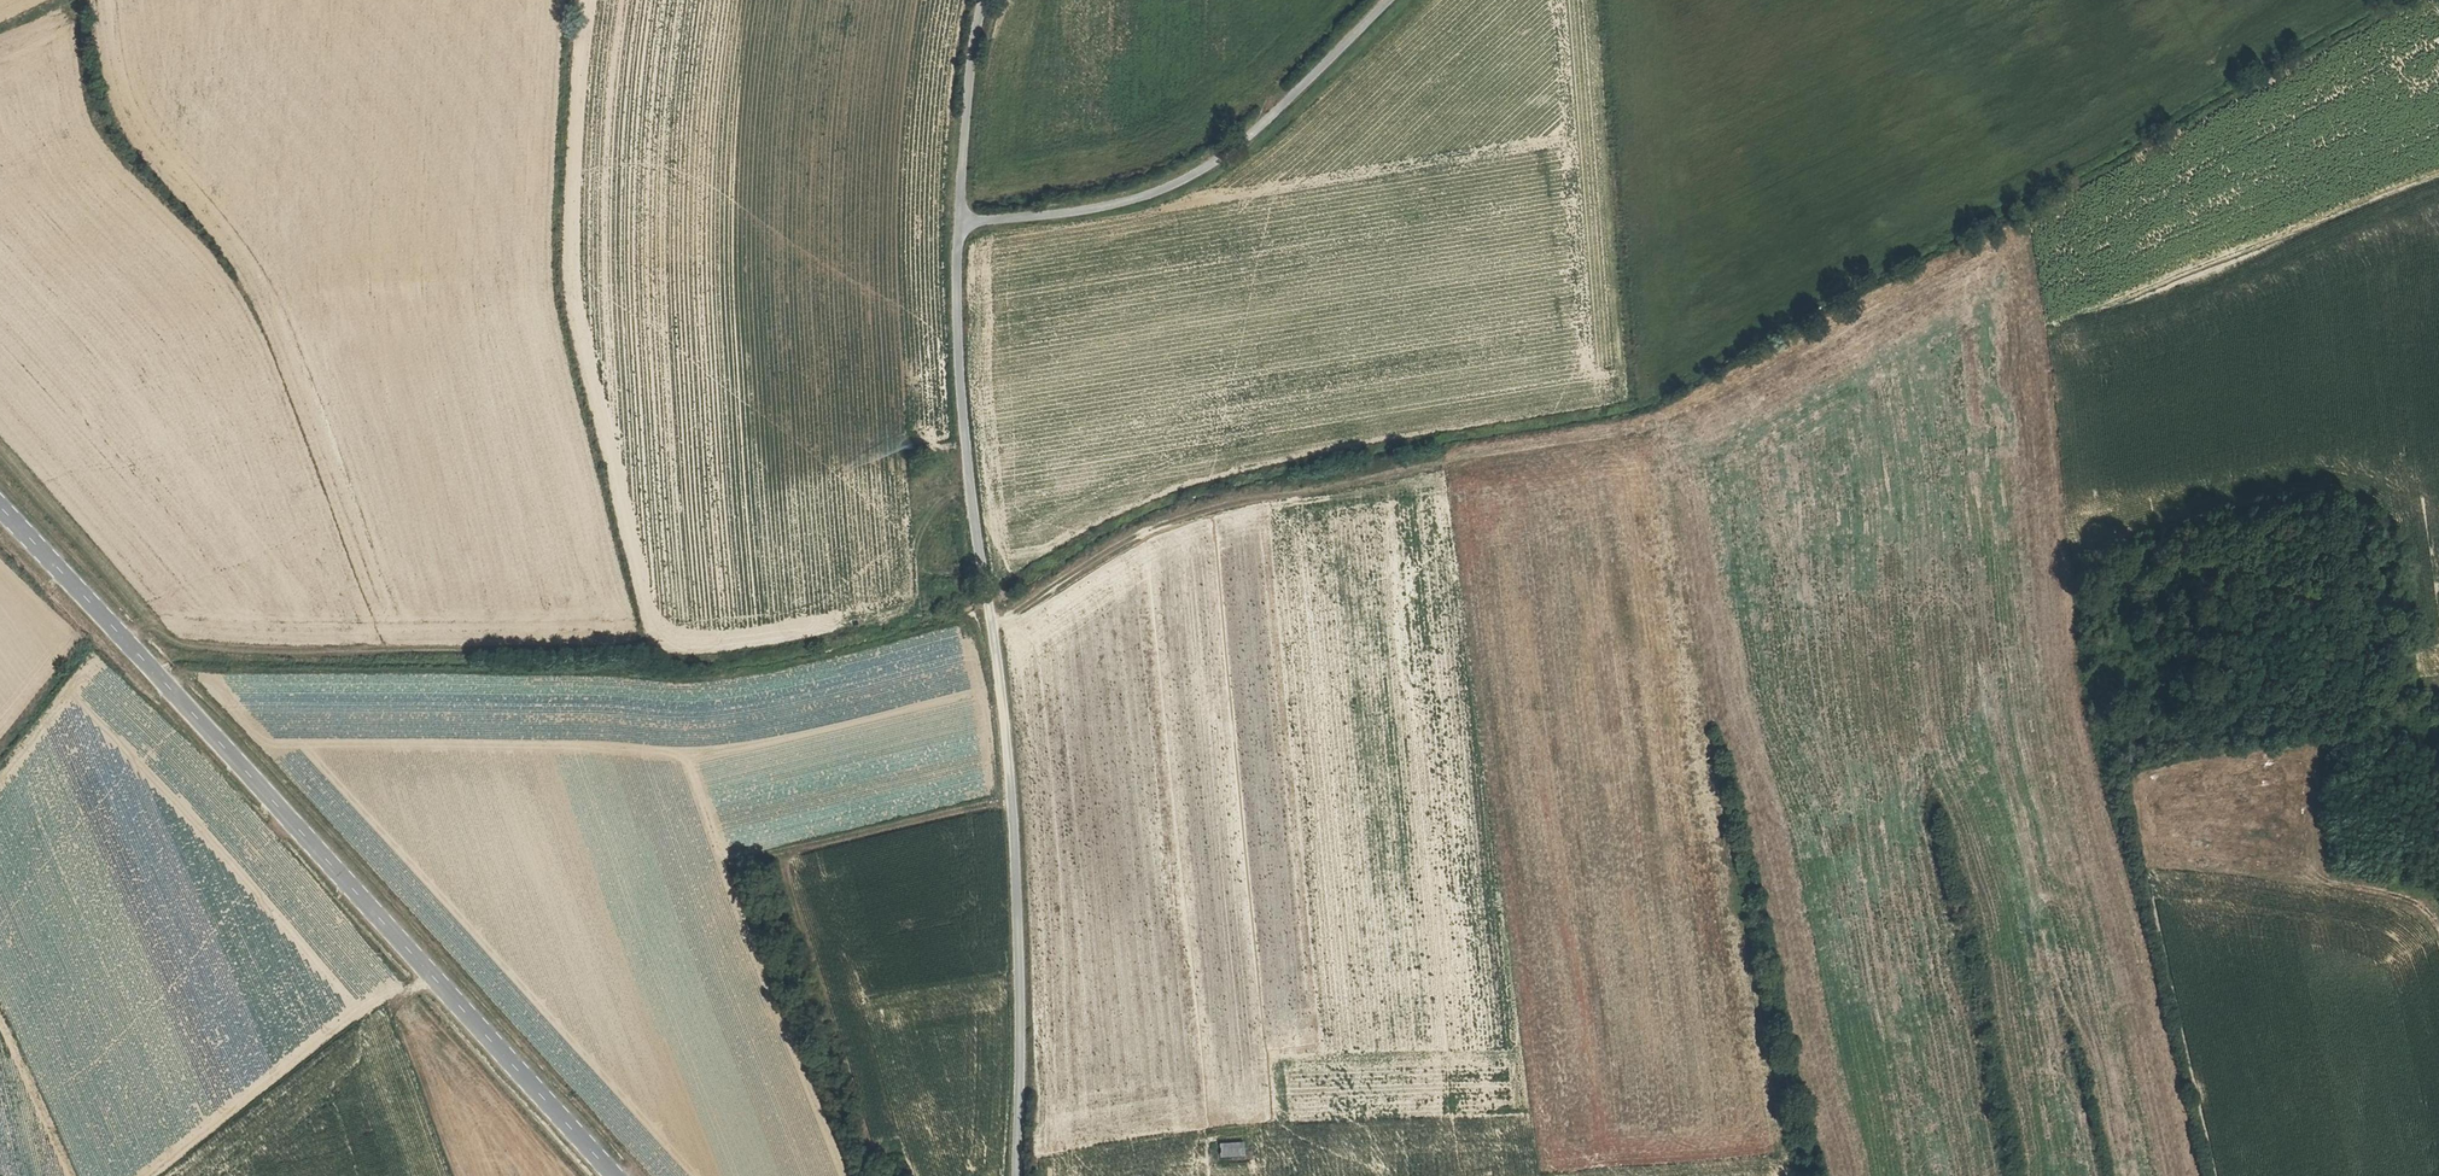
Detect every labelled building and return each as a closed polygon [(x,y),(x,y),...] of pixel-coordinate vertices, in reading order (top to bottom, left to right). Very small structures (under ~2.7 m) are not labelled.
[(1244,1142),(1219,1143),(1219,1159),(1244,1157),(1244,1142)]
